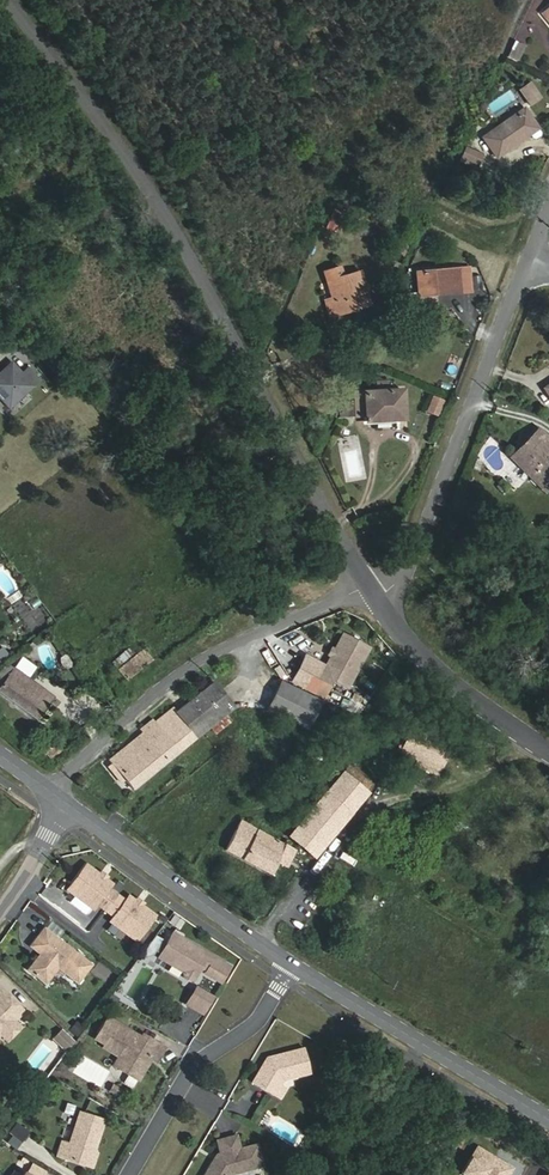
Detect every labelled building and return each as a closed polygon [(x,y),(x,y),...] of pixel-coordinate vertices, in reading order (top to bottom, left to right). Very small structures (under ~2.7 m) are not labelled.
[(517,62),(525,45),(515,40),(507,57),(517,62)] [(529,104),(539,97),(529,83),(519,90),(529,104)] [(494,157),(537,129),(524,109),(482,137),(494,157)] [(476,170),(483,154),(465,146),(458,161),(476,170)] [(342,216),(333,212),(325,230),(333,234),(342,216)] [(350,302),(367,297),(360,272),(342,277),(339,268),(323,272),(326,282),(333,280),(338,297),(331,298),(325,300),(330,317),(352,310),(350,302)] [(434,294),(460,291),(457,268),(416,272),(418,295),(419,308),(435,306),(434,294)] [(326,282),(331,298),(338,297),(333,280),(326,282)] [(369,305),(367,297),(350,302),(352,310),(369,305)] [(46,360),(38,367),(49,383),(58,376),(46,360)] [(9,407),(39,380),(28,368),(21,374),(11,363),(0,373),(0,397),(9,407)] [(365,421),(403,419),(401,389),(354,392),(356,416),(365,416),(365,421)] [(425,411),(437,416),(444,399),(432,394),(425,411)] [(353,401),(345,397),(337,413),(345,417),(353,401)] [(510,458),(545,492),(548,487),(548,467),(545,463),(548,460),(548,441),(538,429),(510,458)] [(331,679),(345,688),(368,649),(343,635),(334,650),(330,656),(325,665),(336,671),(331,679)] [(126,679),(151,658),(142,648),(134,656),(128,649),(112,662),(126,679)] [(0,654),(0,662),(1,664),(11,657),(6,650),(0,654)] [(13,667),(7,663),(0,669),(0,685),(13,667)] [(31,681),(13,667),(0,685),(0,693),(28,713),(44,692),(31,681)] [(110,758),(113,763),(127,779),(134,788),(233,707),(214,682),(177,711),(173,707),(155,722),(152,719),(139,729),(141,733),(110,758)] [(307,729),(321,702),(281,682),(267,709),(307,729)] [(51,697),(44,692),(28,713),(35,718),(45,705),(51,697)] [(400,752),(418,760),(416,766),(438,776),(451,745),(411,727),(400,752)] [(127,779),(113,763),(108,767),(122,783),(127,779)] [(313,857),(373,786),(348,765),(342,772),(334,766),(318,786),(325,792),(287,836),(313,857)] [(281,854),(290,859),(295,851),(241,821),(225,850),(270,874),(277,862),(281,854)] [(286,867),(290,859),(281,854),(277,862),(286,867)] [(97,872),(84,861),(65,886),(91,905),(94,901),(103,907),(111,913),(108,918),(134,937),(152,912),(139,902),(133,898),(126,893),(123,898),(114,892),(106,885),(109,881),(103,875),(97,872)] [(91,961),(39,923),(32,932),(43,940),(35,950),(38,952),(34,956),(32,955),(23,966),(36,976),(45,963),(54,964),(77,980),(91,961)] [(169,929),(154,955),(166,961),(169,957),(180,964),(178,968),(178,974),(184,978),(191,976),(198,965),(200,961),(204,964),(210,954),(169,929)] [(25,943),(35,950),(43,940),(32,932),(25,943)] [(225,962),(210,954),(204,964),(202,967),(202,968),(216,976),(225,962)] [(45,963),(36,976),(43,980),(54,964),(45,963)] [(215,978),(216,976),(202,968),(201,970),(215,978)] [(197,1010),(207,993),(190,984),(181,1000),(197,1010)] [(0,988),(0,1031),(12,1018),(21,1009),(0,988)] [(0,1031),(0,1032),(6,1038),(18,1025),(12,1018),(0,1031)] [(106,1018),(93,1039),(103,1045),(102,1048),(117,1056),(118,1057),(117,1067),(125,1071),(124,1074),(135,1080),(144,1063),(141,1061),(145,1056),(147,1058),(153,1061),(161,1046),(140,1034),(139,1038),(106,1018)] [(70,1031),(78,1036),(84,1026),(76,1021),(70,1031)] [(60,1029),(54,1035),(65,1047),(71,1040),(60,1029)] [(308,1067),(302,1042),(274,1049),(272,1053),(266,1054),(264,1052),(250,1078),(272,1092),(278,1081),(282,1074),(308,1067)] [(118,1057),(117,1056),(110,1066),(124,1074),(125,1071),(117,1067),(118,1057)] [(283,1084),(278,1081),(272,1092),(278,1095),(283,1084)] [(116,1098),(120,1092),(113,1087),(109,1093),(116,1098)] [(100,1118),(76,1110),(66,1143),(69,1144),(70,1152),(68,1158),(89,1165),(93,1151),(90,1150),(88,1149),(90,1143),(92,1144),(100,1118)] [(8,1144),(23,1148),(29,1127),(14,1123),(8,1144)] [(215,1136),(218,1149),(214,1151),(200,1174),(226,1174),(229,1169),(260,1161),(254,1140),(237,1144),(234,1131),(215,1136)] [(66,1143),(57,1140),(53,1153),(61,1156),(68,1158),(70,1152),(69,1144),(66,1143)] [(510,1164),(477,1145),(464,1168),(477,1174),(504,1174),(510,1164)]
